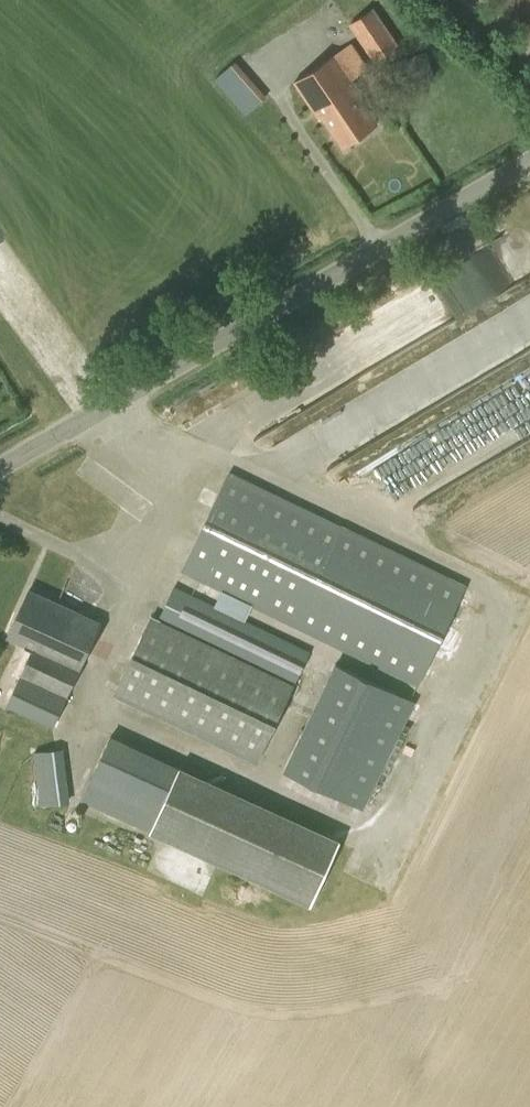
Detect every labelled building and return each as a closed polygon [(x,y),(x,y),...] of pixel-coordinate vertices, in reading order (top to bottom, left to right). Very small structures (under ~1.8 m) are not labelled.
[(375,61),(399,44),(374,7),(354,20),(349,23),(375,61)] [(336,53),(294,81),(319,118),(322,116),(342,146),(378,122),(361,96),(364,94),(336,53)] [(408,60),(393,64),(400,87),(435,77),(429,55),(408,60)] [(235,60),(215,79),(247,114),(267,96),(235,60)] [(411,343),(529,278),(529,277),(508,237),(388,303),(411,343)] [(516,441),(529,433),(529,394),(526,396),(515,375),(487,390),(516,441)] [(181,570),(419,686),(467,583),(230,469),(181,570)] [(175,584),(158,619),(151,616),(114,695),(257,763),(311,649),(175,584)] [(7,705),(52,727),(102,621),(30,587),(8,634),(34,647),(7,705)] [(335,660),(283,769),(364,809),(416,701),(335,660)] [(210,858),(311,905),(341,840),(240,793),(110,732),(80,799),(210,858)] [(34,751),(41,804),(70,800),(63,748),(34,751)]
